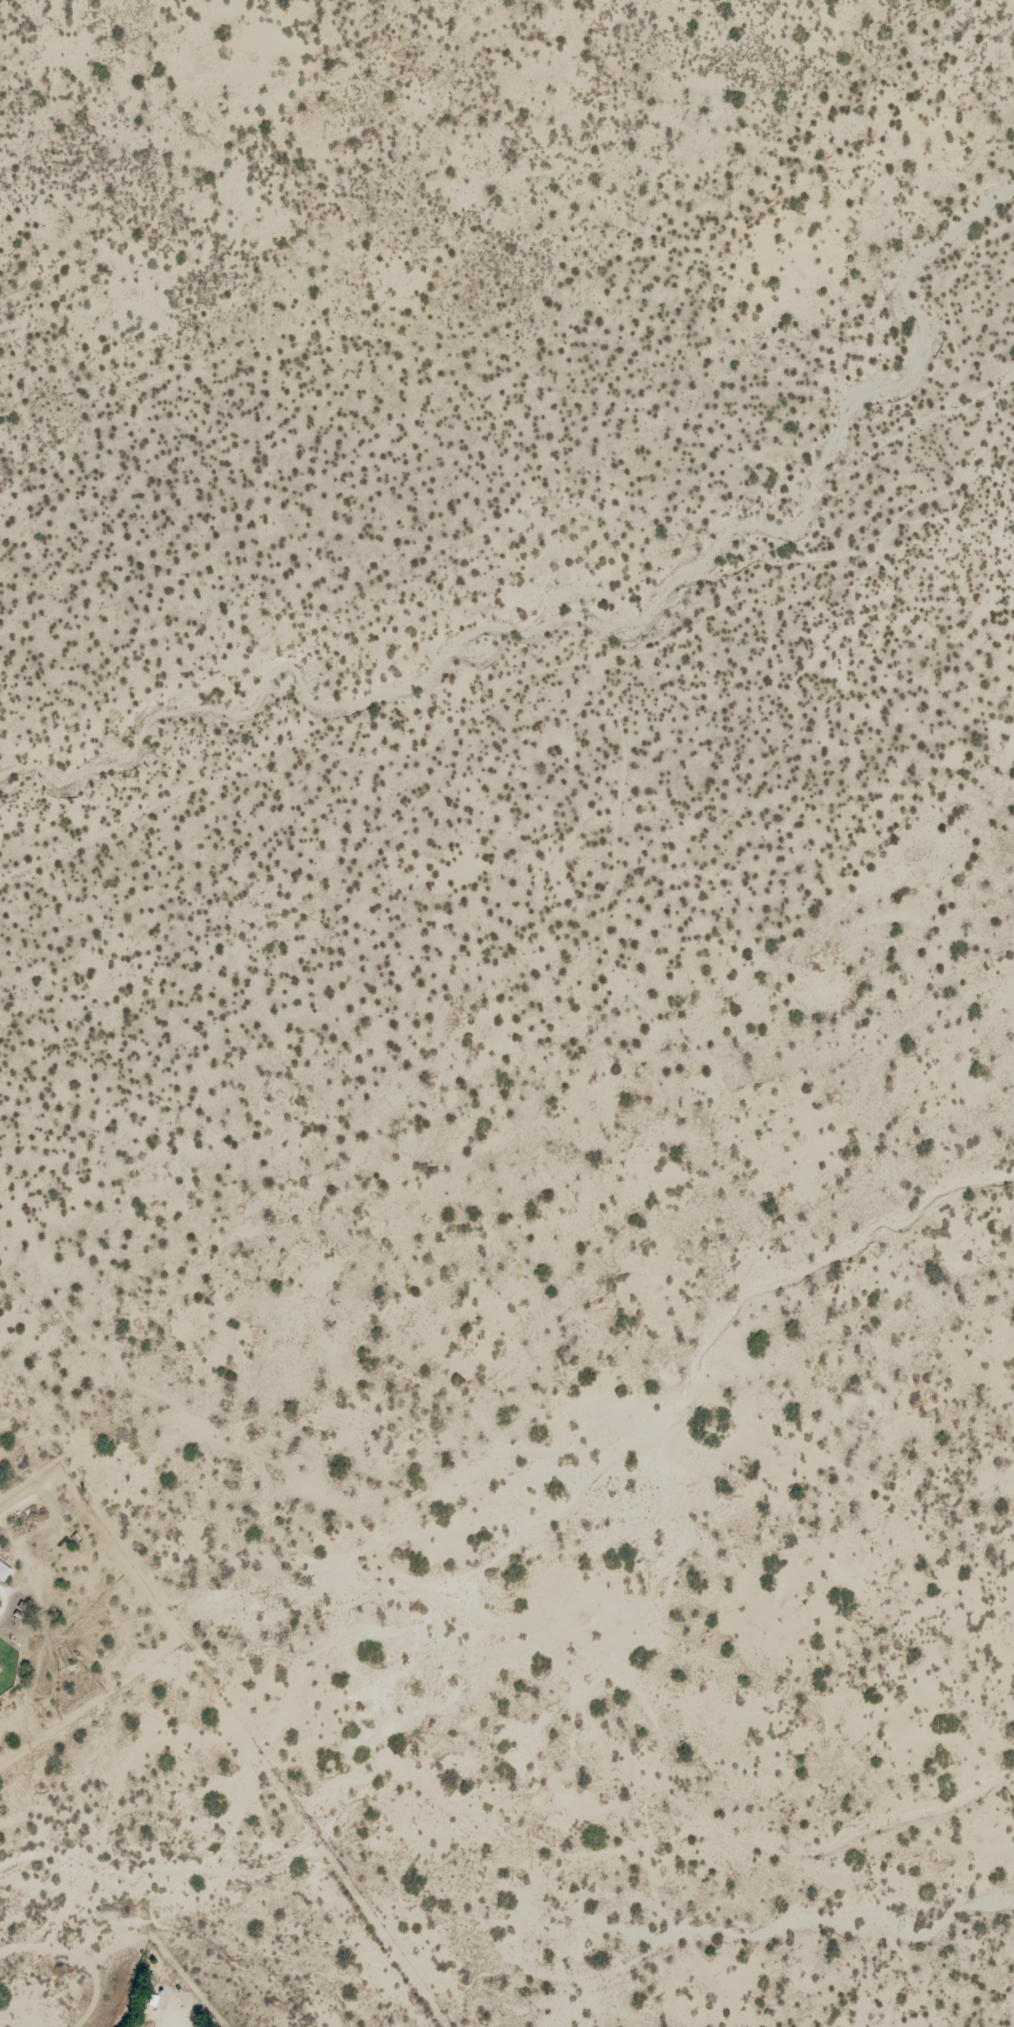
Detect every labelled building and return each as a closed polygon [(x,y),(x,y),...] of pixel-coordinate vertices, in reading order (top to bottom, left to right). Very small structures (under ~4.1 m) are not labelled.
[(5,1584),(14,1572),(0,1561),(0,1580),(5,1584)]
